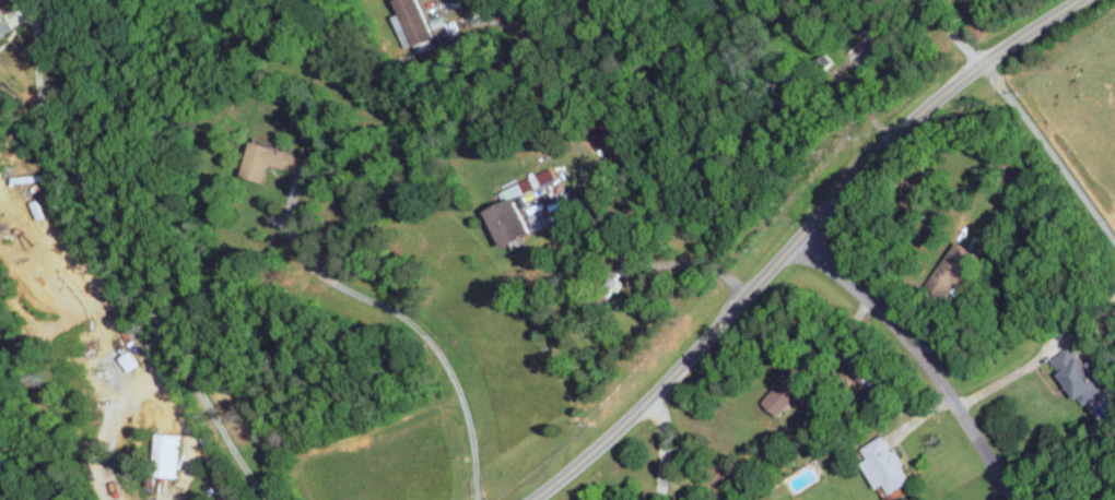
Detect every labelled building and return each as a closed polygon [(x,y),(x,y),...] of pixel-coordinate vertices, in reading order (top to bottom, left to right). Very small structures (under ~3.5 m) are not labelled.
[(437,38),(431,18),(427,19),(421,0),(398,0),(402,13),(395,15),(404,47),(437,38)] [(17,29),(0,3),(0,40),(17,29)] [(265,180),(270,163),(303,172),(307,154),(253,139),(244,174),(265,180)] [(533,229),(549,222),(546,215),(559,209),(552,193),(561,189),(551,166),(536,173),(536,174),(500,189),(505,201),(519,195),(533,229)] [(489,209),(507,246),(534,233),(517,197),(489,209)] [(979,250),(959,238),(936,276),(955,288),(979,250)] [(1087,403),(1107,389),(1090,364),(1089,365),(1073,343),(1053,357),(1087,403)] [(870,381),(880,372),(865,356),(855,365),(870,381)] [(765,399),(782,415),(817,377),(799,361),(765,399)] [(181,434),(161,431),(154,473),(175,476),(181,434)] [(879,487),(888,482),(895,492),(916,479),(906,464),(907,463),(887,432),(863,447),(869,457),(863,461),(879,487)]
